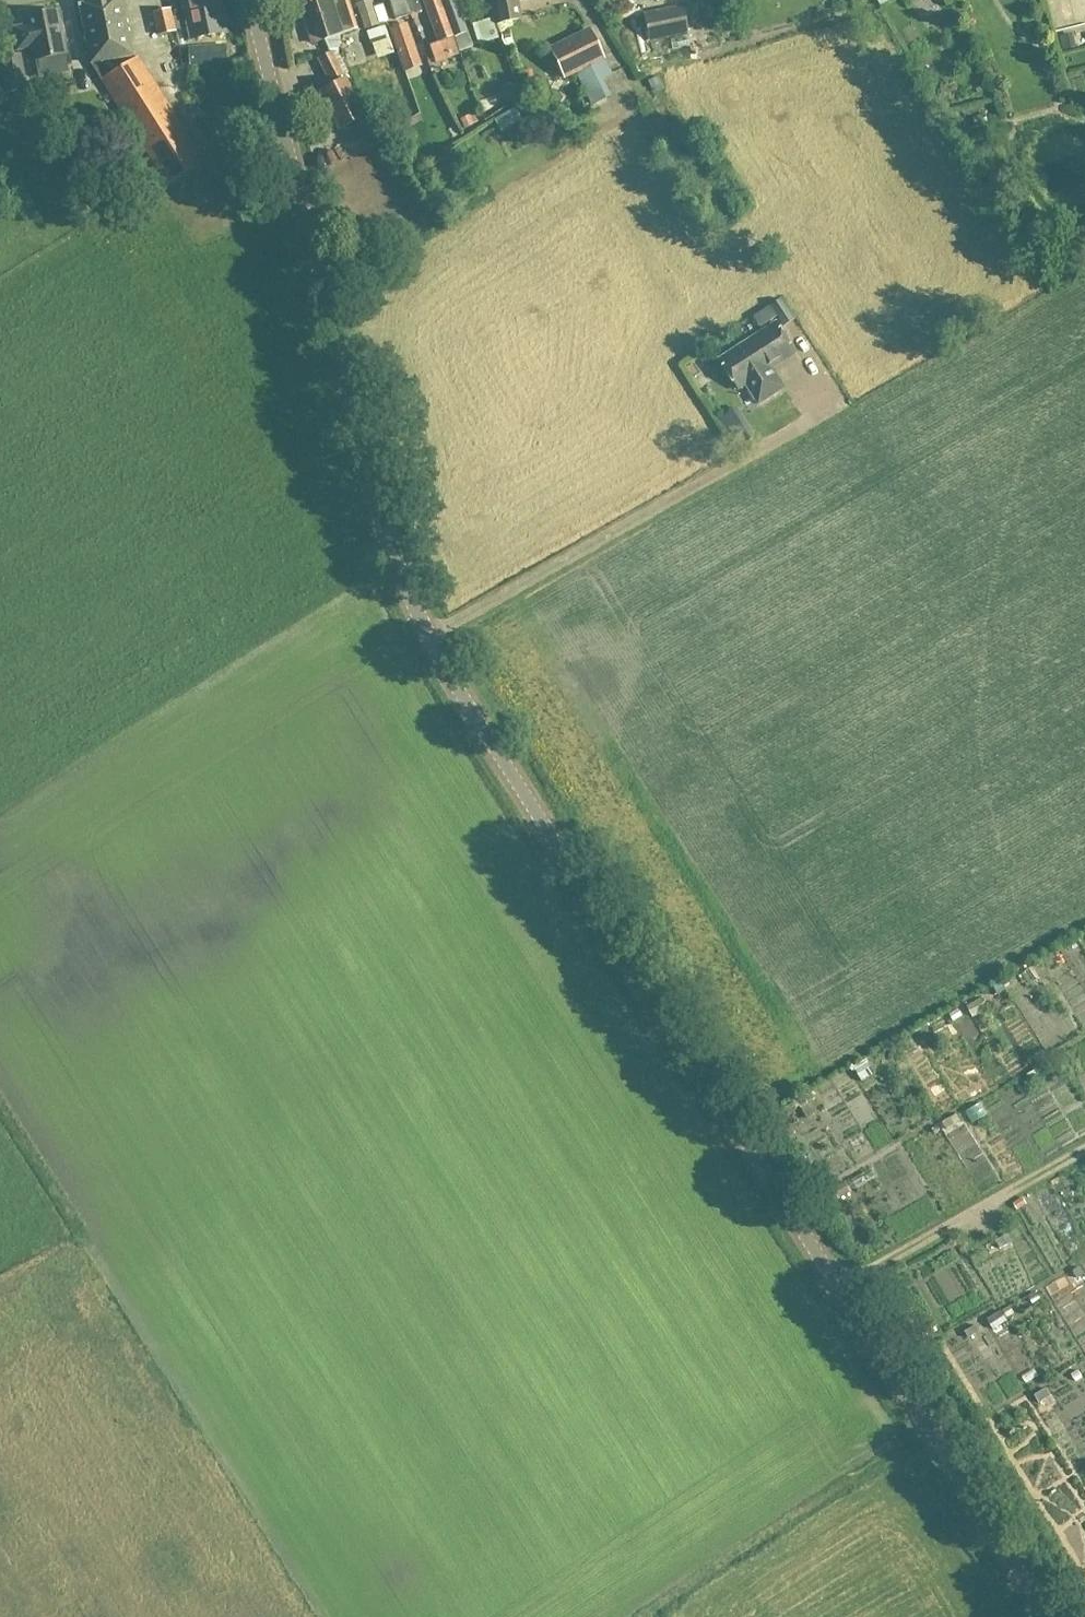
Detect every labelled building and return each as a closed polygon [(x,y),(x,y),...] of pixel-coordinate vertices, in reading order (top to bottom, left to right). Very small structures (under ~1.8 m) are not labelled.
[(90,65),(166,186),(202,163),(136,58),(131,60),(118,0),(106,0),(77,6),(89,65),(90,65)] [(188,7),(181,8),(188,41),(225,33),(217,0),(187,0),(188,7)] [(328,0),(308,0),(310,8),(311,8),(322,41),(340,35),(328,0)] [(340,35),(356,30),(346,0),(328,0),(340,35)] [(402,0),(387,0),(394,23),(409,18),(403,4),(402,0)] [(403,4),(409,18),(421,14),(416,0),(402,0),(403,4)] [(443,42),(453,38),(439,0),(420,0),(436,44),(443,42)] [(453,38),(466,33),(454,0),(440,0),(439,0),(453,38)] [(521,21),(517,0),(489,0),(495,26),(521,21)] [(1061,23),(1084,17),(1080,0),(1054,0),(1061,23)] [(377,25),(369,2),(369,1),(354,5),(363,32),(377,26),(377,25)] [(680,8),(642,15),(648,42),(686,35),(680,8)] [(174,33),(169,9),(150,14),(155,38),(174,33)] [(29,47),(32,62),(64,56),(55,11),(23,17),(25,27),(11,30),(16,50),(29,47)] [(388,40),(384,26),(364,32),(368,46),(388,40)] [(406,27),(389,33),(396,53),(413,47),(406,27)] [(562,79),(573,73),(602,58),(592,39),(552,59),(562,79)] [(211,47),(187,49),(188,68),(213,66),(226,65),(224,46),(211,47)] [(327,57),(316,62),(325,82),(337,76),(327,57)] [(20,58),(0,61),(0,67),(6,97),(27,93),(20,58)] [(599,68),(583,75),(590,92),(606,86),(599,68)] [(340,83),(317,94),(334,130),(358,119),(340,83)] [(794,321),(781,299),(769,307),(782,328),(794,321)] [(795,354),(790,347),(775,324),(718,361),(738,391),(745,386),(757,406),(783,389),(770,370),(795,354)] [(1019,992),(1035,983),(1028,971),(1012,980),(1019,992)] [(917,1081),(930,1075),(921,1057),(909,1063),(917,1081)] [(853,1154),(872,1148),(868,1135),(849,1141),(853,1154)] [(1078,1177),(1084,1174),(1084,1159),(1072,1166),(1078,1177)] [(1004,1316),(1015,1323),(1023,1311),(1011,1304),(1004,1316)]
